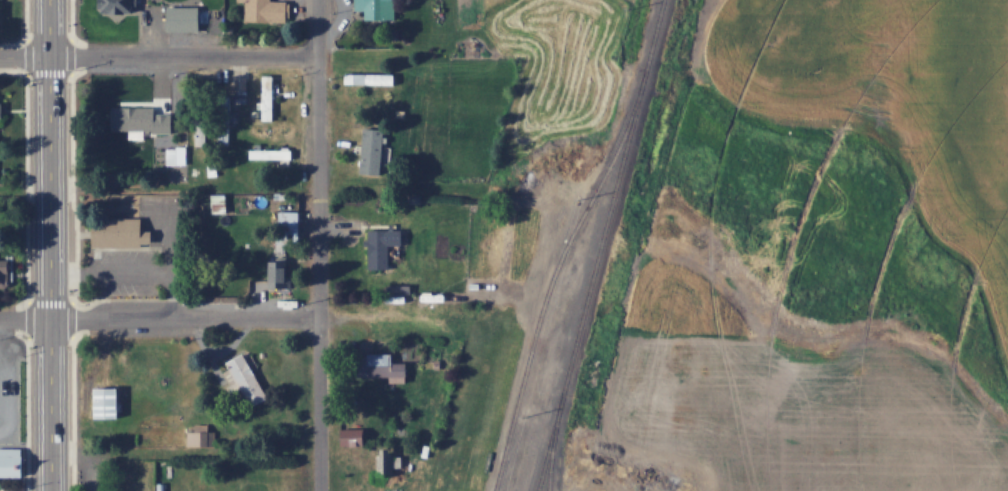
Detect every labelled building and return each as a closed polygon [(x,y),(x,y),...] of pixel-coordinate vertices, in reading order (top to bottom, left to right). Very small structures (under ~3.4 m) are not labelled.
[(248,21),(293,21),(293,0),(248,0),(248,21)] [(356,10),(366,10),(366,19),(388,19),(389,0),(356,0),(356,10)] [(169,5),(169,31),(204,31),(204,5),(169,5)] [(135,165),(162,165),(162,132),(156,132),(156,112),(135,112),(135,165)] [(251,148),(251,158),(295,158),(295,148),(251,148)] [(215,212),(230,212),(229,195),(214,196),(215,212)] [(279,210),(279,245),(303,245),(303,210),(279,210)] [(88,220),(88,247),(150,246),(150,219),(88,220)] [(406,227),(369,228),(370,269),(392,268),(391,243),(407,243),(406,227)] [(269,286),(286,286),(286,260),(269,260),(269,286)] [(229,361),(251,407),(269,398),(248,353),(229,361)] [(364,354),(364,377),(410,377),(410,363),(396,363),(396,354),(364,354)] [(124,419),(124,387),(97,387),(97,419),(124,419)] [(26,475),(0,475),(0,445),(27,445),(26,475)] [(380,474),(393,474),(393,448),(380,448),(380,474)]
